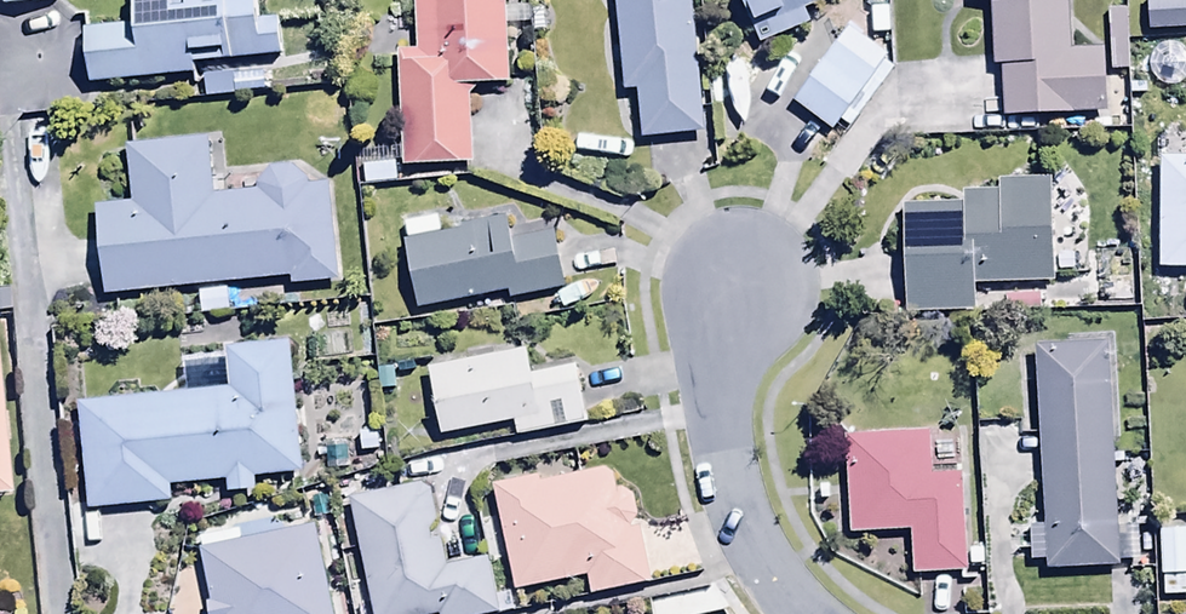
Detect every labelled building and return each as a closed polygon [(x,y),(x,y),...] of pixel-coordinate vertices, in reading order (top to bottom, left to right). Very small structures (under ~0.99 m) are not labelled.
[(135,25),(83,29),(88,86),(193,76),(193,69),(281,61),(278,18),(256,20),(254,0),(133,0),(135,25)] [(503,0),(413,0),(414,52),(401,52),(402,166),(468,166),(467,87),(504,86),(503,0)] [(620,96),(639,95),(642,143),(699,140),(689,0),(614,0),(620,96)] [(761,48),(812,25),(806,10),(829,0),(740,0),(761,48)] [(1069,0),(971,0),(971,3),(990,2),(993,69),(1003,69),(1005,117),(1105,113),(1103,51),(1071,52),(1069,0)] [(1147,1),(1149,33),(1185,31),(1185,0),(1168,0),(1147,1)] [(1126,11),(1108,12),(1110,72),(1128,71),(1126,11)] [(875,76),(833,47),(790,108),(832,137),(875,76)] [(93,208),(104,299),(289,281),(290,289),(337,284),(328,189),(295,168),(268,173),(256,191),(215,196),(208,142),(129,151),(135,203),(93,208)] [(1162,159),(1158,271),(1185,272),(1185,160),(1162,159)] [(1052,287),(1049,181),(1000,181),(1001,192),(963,193),(963,204),(905,206),(908,316),(976,314),(975,289),(1052,287)] [(404,244),(417,310),(505,292),(508,303),(565,291),(550,221),(510,229),(508,221),(441,235),(438,219),(406,226),(410,242),(404,244)] [(1111,344),(1034,349),(1045,529),(1027,530),(1029,563),(1044,562),(1045,573),(1124,569),(1111,344)] [(228,391),(76,403),(84,513),(173,506),(172,489),(226,485),(227,495),(255,493),(254,479),(300,475),(291,347),(225,351),(228,391)] [(528,353),(427,369),(438,437),(515,424),(517,441),(587,430),(577,369),(532,377),(528,353)] [(929,436),(846,441),(851,538),(909,535),(911,577),(966,574),(965,569),(984,568),(983,553),(967,554),(963,478),(931,480),(929,436)] [(492,488),(513,593),(584,578),(588,598),(650,586),(632,492),(614,495),(610,471),(543,484),(542,478),(492,488)] [(421,485),(389,491),(377,476),(352,481),(363,498),(348,500),(371,613),(506,613),(512,613),(508,595),(495,598),(488,562),(448,571),(442,544),(432,546),(429,531),(438,530),(431,491),(421,485)] [(199,541),(212,603),(205,605),(207,613),(330,613),(312,529),(284,535),(282,523),(199,541)] [(1160,530),(1162,601),(1185,600),(1185,529),(1160,530)]
